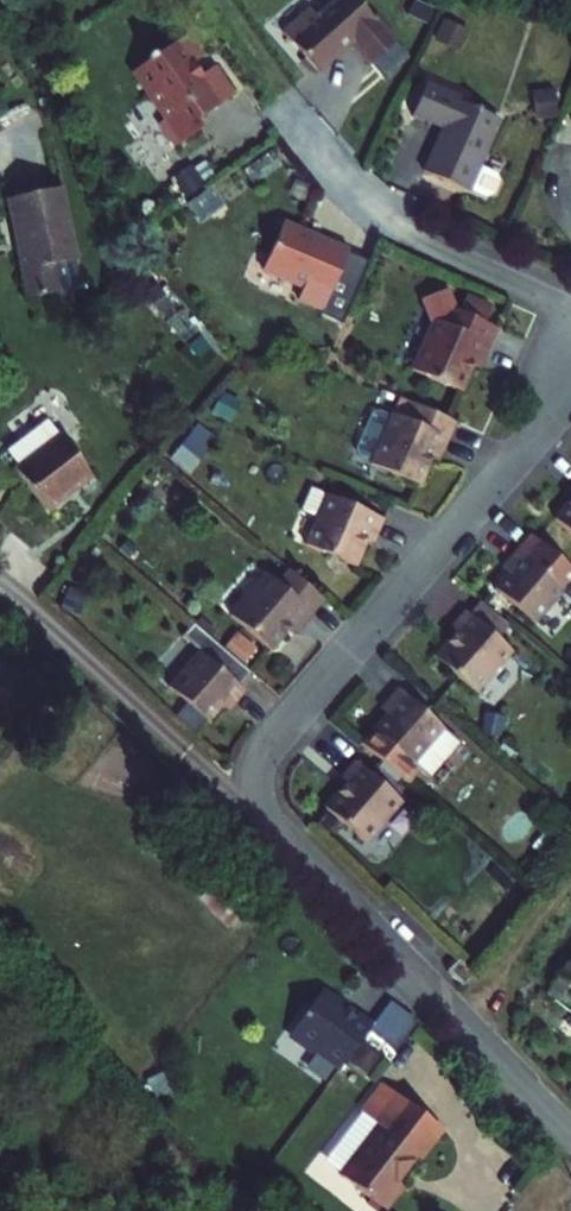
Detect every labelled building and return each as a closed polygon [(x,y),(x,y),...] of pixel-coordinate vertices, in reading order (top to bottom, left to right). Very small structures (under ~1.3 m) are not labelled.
[(266,39),(288,63),(298,74),(301,77),(334,48),(353,70),(379,48),(356,22),(355,23),(334,0),(325,0),(300,22),(293,14),(266,39)] [(183,67),(167,44),(123,76),(121,86),(150,127),(145,131),(161,155),(187,136),(182,129),(217,104),(196,75),(184,83),(176,72),(183,67)] [(294,77),(298,74),(288,63),(284,67),(294,77)] [(453,107),(416,91),(402,124),(433,138),(414,181),(457,200),(458,197),(474,204),(481,201),(486,190),(483,183),(467,176),(488,129),(451,113),(453,107)] [(0,203),(0,246),(13,305),(40,299),(33,270),(58,265),(41,194),(0,203)] [(341,259),(275,231),(254,277),(297,300),(292,309),(313,318),(314,325),(333,335),(360,273),(339,266),(341,259)] [(446,324),(441,322),(433,339),(421,333),(398,382),(446,405),(458,379),(462,372),(469,375),(484,342),(471,336),(478,321),(453,310),(446,324)] [(465,382),(469,375),(462,372),(458,379),(465,382)] [(427,467),(442,435),(399,415),(391,431),(379,425),(376,429),(366,424),(356,426),(343,460),(346,468),(352,471),(356,475),(405,499),(417,471),(421,465),(427,467)] [(25,429),(0,450),(0,479),(27,515),(47,500),(43,496),(64,478),(25,429)] [(424,475),(427,467),(421,465),(417,471),(424,475)] [(562,496),(568,501),(563,507),(544,529),(570,552),(570,486),(562,496)] [(305,525),(293,552),(340,574),(352,549),(355,542),(363,545),(371,528),(299,495),(289,518),(305,525)] [(563,507),(568,501),(562,496),(557,502),(563,507)] [(360,553),(363,545),(355,542),(352,549),(360,553)] [(522,545),(498,572),(503,576),(497,582),(483,599),(523,633),(552,601),(569,617),(570,614),(570,589),(522,545)] [(503,576),(498,572),(492,578),(497,582),(503,576)] [(312,605),(276,573),(265,585),(256,578),(220,619),(259,653),(277,632),(282,626),(289,632),(312,605)] [(504,638),(471,610),(461,622),(494,650),(504,638)] [(461,622),(457,618),(444,634),(449,638),(445,644),(427,665),(467,699),(503,658),(494,650),(461,622)] [(282,626),(277,632),(284,638),(289,632),(282,626)] [(241,675),(188,627),(177,641),(189,653),(159,688),(199,723),(215,702),(220,697),(228,703),(236,694),(230,689),(241,675)] [(439,639),(445,644),(449,638),(444,634),(439,639)] [(390,696),(378,710),(384,716),(378,722),(353,751),(400,792),(413,777),(406,771),(437,736),(390,696)] [(220,697),(215,702),(223,708),(228,703),(220,697)] [(384,716),(378,710),(372,717),(378,722),(384,716)] [(392,808),(345,769),(333,783),(339,789),(334,795),(316,816),(357,850),(392,808)] [(328,790),(334,795),(339,789),(333,783),(328,790)] [(462,985),(474,974),(459,959),(447,970),(462,985)] [(340,1077),(371,1033),(356,1022),(353,1026),(342,1017),(344,1014),(321,998),(290,1041),(293,1049),(307,1060),(314,1059),(340,1077)] [(361,1051),(350,1067),(367,1079),(378,1064),(361,1051)] [(379,1210),(385,1210),(401,1189),(395,1186),(409,1167),(413,1169),(439,1134),(380,1090),(359,1119),(376,1131),(339,1182),(379,1210)] [(359,1119),(322,1169),(339,1182),(376,1131),(359,1119)]
